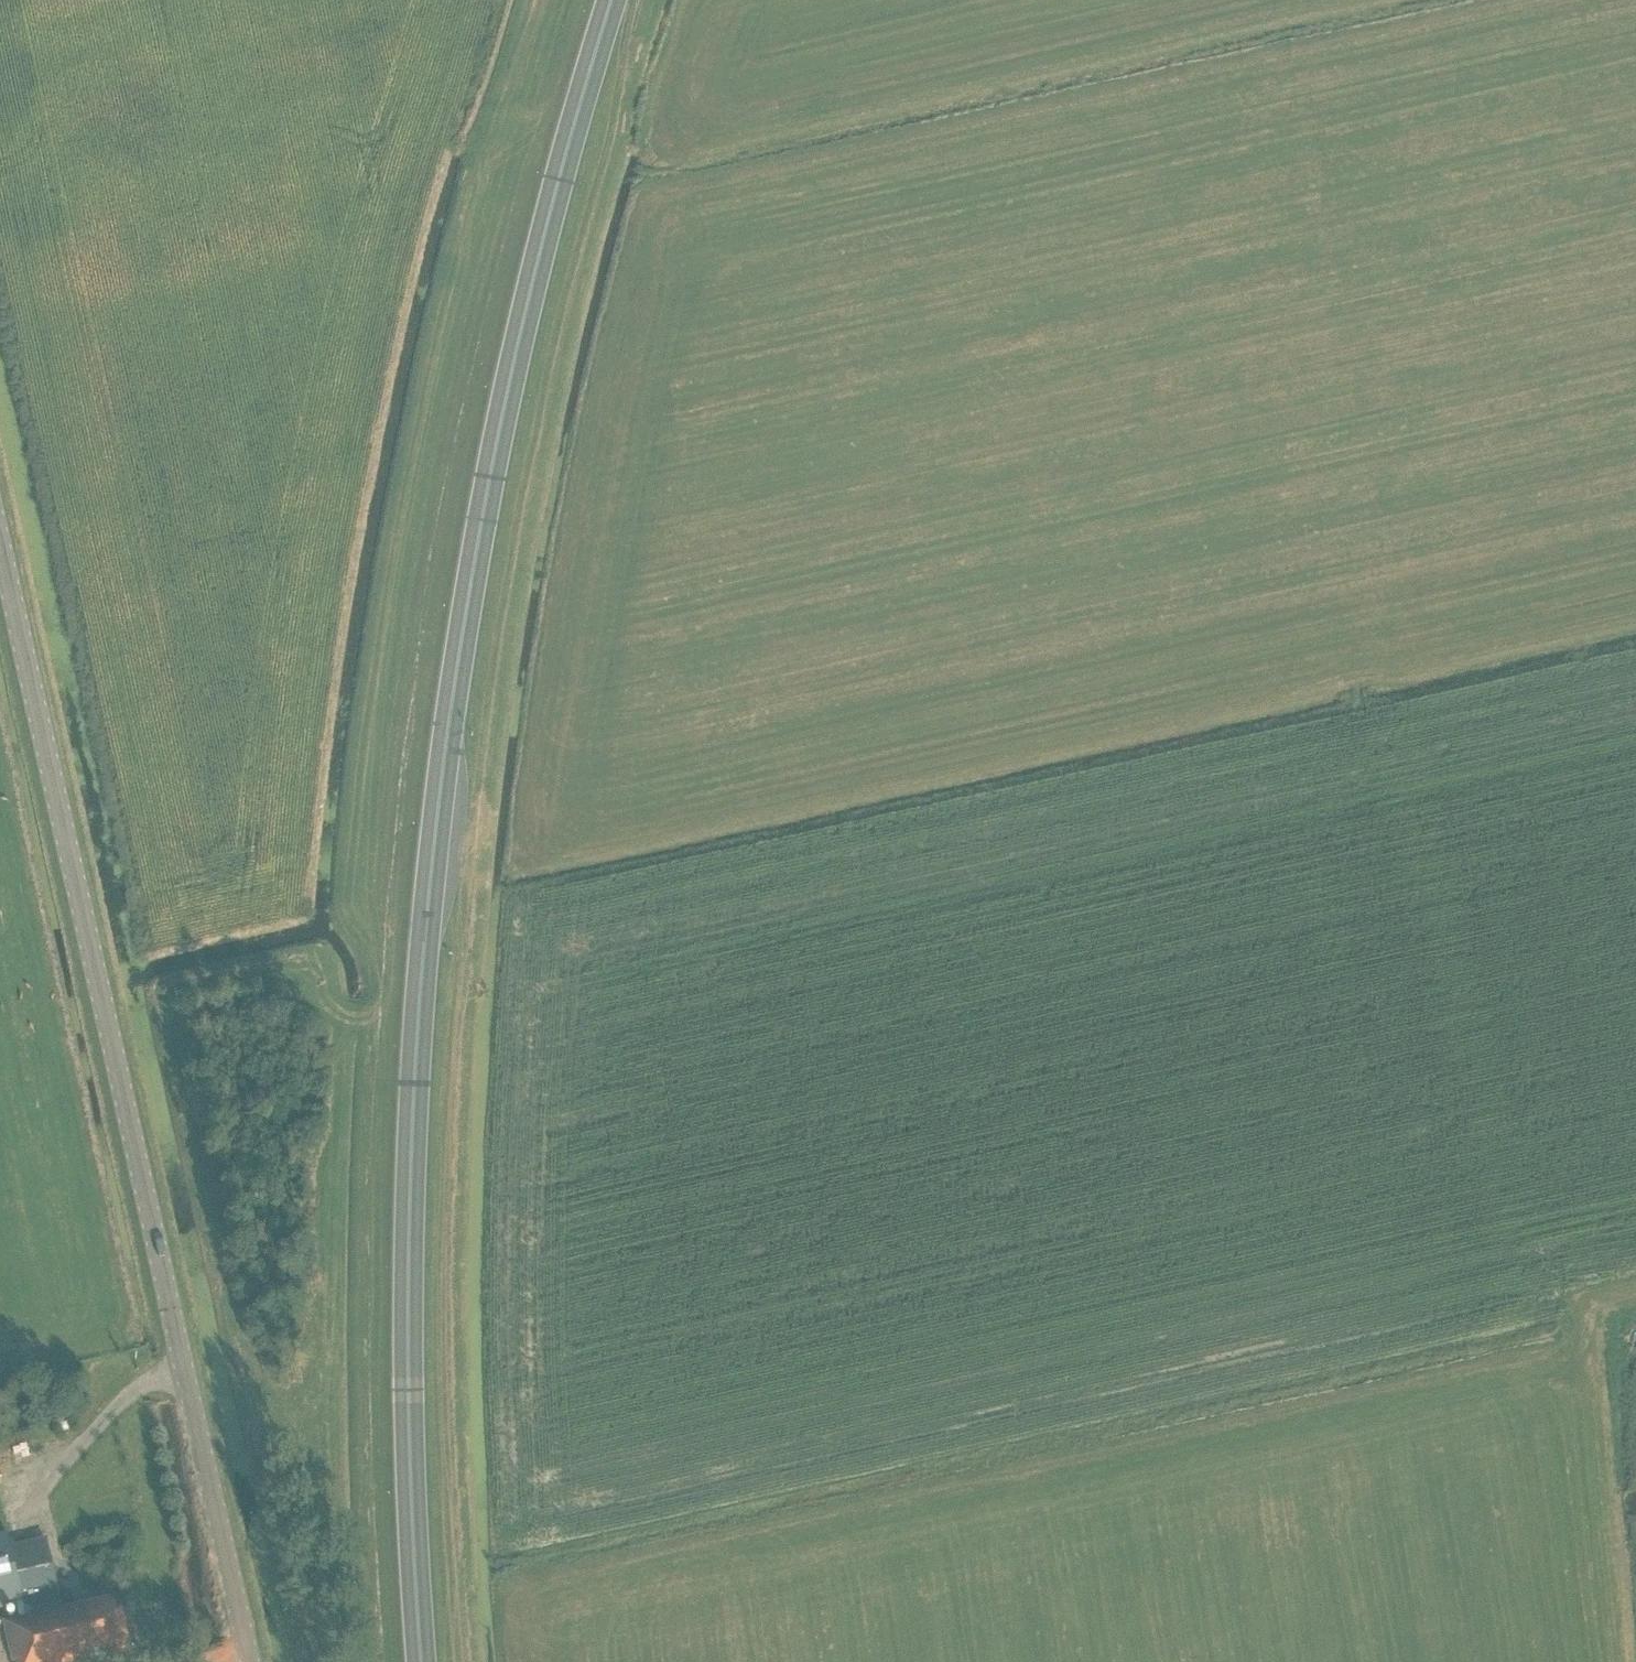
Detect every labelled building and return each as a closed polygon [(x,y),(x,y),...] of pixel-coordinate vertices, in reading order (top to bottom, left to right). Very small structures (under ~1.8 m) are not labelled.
[(6,1532),(0,1534),(0,1608),(16,1604),(19,1617),(3,1621),(13,1661),(16,1661),(17,1661),(106,1661),(133,1656),(119,1595),(61,1608),(45,1538),(9,1546),(6,1532)]
